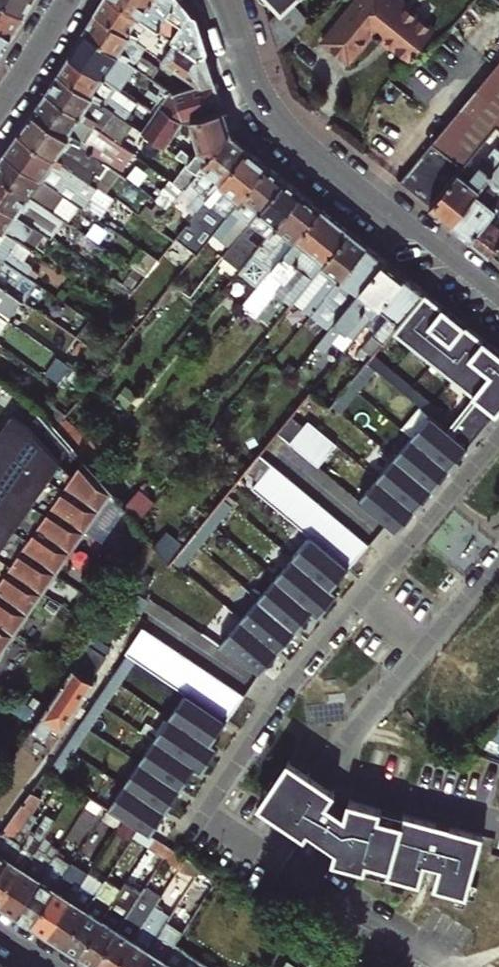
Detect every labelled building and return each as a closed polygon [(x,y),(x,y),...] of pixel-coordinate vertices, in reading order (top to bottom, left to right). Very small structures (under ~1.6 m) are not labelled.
[(24,13),(3,0),(0,0),(0,27),(11,34),(24,13)] [(32,0),(3,0),(24,13),(32,0)] [(196,57),(117,0),(102,0),(95,11),(163,60),(199,86),(213,81),(205,54),(196,57)] [(205,54),(192,14),(181,0),(117,0),(196,57),(205,54)] [(283,10),(290,3),(293,0),(273,0),(283,10)] [(323,44),(351,66),(374,37),(375,42),(377,43),(379,43),(384,43),(410,63),(435,31),(396,0),(358,0),(323,44)] [(308,22),(290,3),(283,10),(268,24),(277,50),(308,22)] [(151,77),(163,60),(95,11),(84,30),(151,77)] [(11,34),(0,27),(0,51),(11,34)] [(157,82),(151,77),(84,30),(70,53),(119,89),(139,103),(141,105),(148,95),(157,82)] [(113,98),(119,89),(70,53),(58,72),(130,125),(135,119),(130,115),(132,112),(113,98)] [(400,183),(430,206),(457,174),(496,127),(498,129),(498,65),(400,183)] [(143,134),(130,125),(58,72),(46,92),(113,141),(124,150),(133,138),(147,148),(152,141),(143,134)] [(196,118),(222,110),(213,81),(199,86),(174,93),(157,82),(148,95),(163,105),(143,134),(152,141),(166,151),(185,124),(187,121),(196,118)] [(113,98),(132,112),(139,103),(119,89),(113,98)] [(101,158),(113,141),(46,92),(32,112),(103,165),(106,162),(101,158)] [(199,175),(230,136),(222,110),(196,118),(197,123),(199,149),(188,167),(191,170),(199,175)] [(107,168),(103,165),(32,112),(19,131),(89,183),(94,176),(99,180),(107,168)] [(93,186),(89,183),(19,131),(5,151),(68,199),(78,206),(93,186)] [(171,236),(177,241),(248,150),(230,136),(199,175),(190,187),(199,194),(185,212),(187,214),(171,236)] [(451,223),(489,178),(498,165),(498,151),(494,147),(466,181),(457,174),(430,206),(451,223)] [(217,231),(228,216),(267,166),(248,150),(177,241),(176,243),(196,258),(217,231)] [(68,199),(5,151),(0,158),(0,176),(56,216),(68,199)] [(233,244),(234,245),(285,180),(267,166),(228,216),(217,231),(233,244)] [(186,192),(190,187),(199,175),(191,170),(178,187),(186,192)] [(56,216),(0,176),(0,203),(40,233),(48,221),(51,223),(56,216)] [(89,183),(93,186),(94,187),(99,180),(94,176),(89,183)] [(498,205),(498,186),(489,178),(451,223),(471,239),(498,205)] [(242,269),(257,251),(302,193),(285,180),(234,245),(244,252),(235,264),(242,270),(242,269)] [(176,205),(185,212),(199,194),(190,187),(186,192),(184,195),(176,205)] [(288,232),(298,239),(322,209),(302,193),(257,251),(267,259),(288,232)] [(40,233),(0,203),(0,229),(3,224),(13,231),(32,245),(40,233)] [(491,255),(498,245),(498,205),(471,239),(491,255)] [(301,263),(316,275),(350,232),(322,209),(298,239),(277,266),(262,284),(247,304),(260,314),(280,289),(301,263)] [(51,223),(56,226),(61,220),(56,216),(51,223)] [(9,236),(13,231),(3,224),(0,229),(0,230),(9,236)] [(9,236),(0,230),(0,258),(29,279),(32,281),(37,274),(30,269),(30,268),(22,262),(8,252),(16,241),(9,236)] [(267,259),(277,266),(298,239),(288,232),(267,259)] [(295,301),(312,315),(367,246),(350,232),(316,275),(295,301)] [(8,252),(22,262),(29,251),(16,241),(8,252)] [(491,255),(498,261),(498,245),(491,255)] [(312,315),(331,330),(386,261),(367,246),(312,315)] [(29,279),(0,258),(0,286),(9,293),(17,282),(24,287),(29,279)] [(365,324),(371,317),(405,276),(386,261),(331,330),(306,362),(313,368),(330,347),(340,355),(349,344),(365,324)] [(280,289),(295,301),(316,275),(301,263),(280,289)] [(112,285),(132,300),(146,282),(126,267),(112,285)] [(242,300),(247,304),(262,284),(242,269),(242,270),(226,291),(240,302),(242,300)] [(392,330),(396,326),(424,291),(405,276),(371,317),(365,324),(349,344),(368,360),(371,356),(374,353),(392,330)] [(9,293),(0,286),(0,304),(3,307),(16,317),(25,305),(9,293)] [(446,308),(424,291),(396,326),(392,330),(414,347),(446,308)] [(431,361),(463,322),(446,308),(414,347),(431,361)] [(5,330),(9,324),(0,317),(0,326),(5,330)] [(452,378),(483,339),(463,322),(431,361),(452,378)] [(498,363),(498,351),(483,339),(452,378),(473,395),(498,363)] [(68,368),(75,373),(90,353),(84,348),(68,368)] [(395,371),(374,353),(371,356),(368,360),(367,361),(388,379),(395,371)] [(357,390),(375,368),(367,361),(349,383),(357,390)] [(498,412),(498,363),(473,395),(476,397),(497,414),(498,412)] [(405,393),(412,385),(395,371),(388,379),(405,393)] [(340,411),(357,390),(349,383),(332,404),(340,411)] [(425,410),(432,402),(412,385),(405,393),(425,410)] [(497,414),(476,397),(472,402),(493,420),(497,414)] [(449,430),(455,422),(432,402),(425,410),(431,415),(449,430)] [(493,420),(472,402),(460,416),(481,433),(493,420)] [(413,437),(451,469),(469,448),(449,430),(431,415),(413,437)] [(103,484),(88,467),(59,435),(44,419),(34,428),(18,416),(0,441),(0,651),(84,528),(102,540),(124,506),(103,484)] [(304,428),(290,416),(278,431),(291,443),(304,428)] [(481,433),(460,416),(455,422),(449,430),(469,448),(481,433)] [(304,428),(291,443),(305,454),(324,432),(310,421),(304,428)] [(96,456),(99,453),(66,425),(59,435),(88,467),(96,456)] [(319,466),(338,444),(324,432),(305,454),(319,466)] [(413,437),(395,458),(434,490),(451,469),(413,437)] [(274,464),(260,453),(247,469),(260,480),(274,464)] [(103,484),(114,471),(96,456),(88,467),(103,484)] [(395,458),(378,478),(416,510),(434,490),(395,458)] [(289,478),(274,464),(260,480),(254,488),(269,501),(289,478)] [(128,511),(140,496),(114,471),(103,484),(124,506),(128,511)] [(305,491),(289,478),(269,501),(285,514),(305,491)] [(378,478),(360,500),(398,532),(416,510),(378,478)] [(320,503),(305,491),(285,514),(300,527),(320,503)] [(188,564),(238,500),(229,494),(180,558),(188,564)] [(199,517),(205,509),(195,501),(189,509),(199,517)] [(335,516),(320,503),(300,527),(311,536),(316,540),(335,516)] [(351,529),(335,516),(316,540),(331,552),(351,529)] [(187,538),(168,528),(158,549),(181,560),(200,522),(196,520),(187,538)] [(369,545),(351,529),(331,552),(350,568),(369,545)] [(316,540),(311,536),(293,557),(331,590),(350,568),(331,552),(316,540)] [(331,590),(293,557),(275,577),(314,610),(331,590)] [(314,610),(275,577),(258,598),(297,631),(314,610)] [(297,631),(258,598),(241,619),(280,651),(297,631)] [(280,651),(241,619),(219,644),(261,673),(280,651)] [(150,668),(167,643),(143,627),(127,653),(129,654),(137,659),(150,668)] [(65,725),(95,679),(92,677),(106,654),(87,642),(33,727),(43,733),(45,733),(53,721),(60,726),(65,725)] [(164,678),(181,653),(167,643),(150,668),(164,678)] [(179,687),(196,662),(181,653),(164,678),(179,687)] [(137,659),(129,654),(113,677),(121,682),(137,659)] [(193,697),(210,672),(196,662),(179,687),(186,692),(193,697)] [(208,707),(225,682),(210,672),(193,697),(208,707)] [(121,682),(113,677),(97,700),(105,706),(121,682)] [(228,720),(245,695),(225,682),(208,707),(228,720)] [(193,697),(186,692),(171,716),(212,744),(228,720),(208,707),(193,697)] [(105,706),(97,700),(83,721),(91,726),(105,706)] [(212,744),(171,716),(155,739),(197,768),(212,744)] [(91,726),(83,721),(67,744),(75,749),(91,726)] [(498,762),(498,726),(497,726),(475,753),(498,762)] [(197,768),(155,739),(141,760),(183,788),(197,768)] [(75,749),(67,744),(49,770),(57,775),(75,749)] [(336,848),(333,860),(366,869),(368,861),(389,867),(387,875),(420,884),(426,863),(439,867),(434,888),(467,897),(484,835),(404,814),(401,823),(380,817),(383,808),(350,798),(346,813),(329,802),(337,790),(319,778),(289,758),(259,804),(289,824),(306,835),(309,831),(336,848)] [(183,788),(141,760),(125,783),(168,812),(183,788)] [(168,812),(125,783),(109,807),(140,827),(141,828),(151,834),(168,812)] [(12,858),(23,841),(22,840),(17,837),(34,810),(35,809),(24,802),(0,836),(0,871),(10,856),(12,858)] [(22,840),(27,831),(33,822),(39,814),(34,810),(17,837),(22,840)] [(2,903),(38,846),(55,820),(47,816),(40,827),(34,836),(27,831),(22,840),(23,841),(12,858),(10,856),(0,871),(0,902),(2,903)] [(27,831),(34,836),(40,827),(33,822),(27,831)] [(134,836),(150,846),(156,837),(153,835),(151,834),(141,828),(140,827),(134,836)] [(171,847),(156,837),(150,846),(146,851),(162,861),(171,847)] [(2,903),(16,913),(50,861),(56,865),(60,860),(53,856),(38,846),(2,903)] [(176,849),(171,847),(162,861),(177,872),(188,857),(176,849)] [(16,913),(32,923),(72,862),(56,852),(53,856),(60,860),(56,865),(50,861),(16,913)] [(177,872),(192,882),(202,866),(199,864),(188,857),(177,872)] [(32,923),(48,933),(72,897),(62,891),(71,876),(78,866),(72,862),(32,923)] [(209,871),(202,866),(192,882),(209,893),(219,877),(209,871)] [(62,891),(72,897),(80,883),(81,883),(71,876),(62,891)] [(48,933),(64,944),(96,894),(80,883),(72,897),(48,933)] [(96,894),(107,901),(114,890),(104,883),(96,894)] [(100,966),(116,966),(146,921),(153,911),(156,905),(162,896),(146,886),(142,891),(95,964),(100,966)] [(80,954),(95,964),(142,891),(137,888),(127,903),(120,914),(110,907),(80,954)] [(64,944),(80,954),(110,907),(117,896),(119,893),(114,890),(107,901),(96,894),(64,944)] [(120,914),(127,903),(117,896),(110,907),(120,914)] [(173,947),(165,941),(171,932),(186,908),(179,903),(158,935),(138,966),(160,966),(173,947)] [(160,915),(164,910),(156,905),(153,911),(160,915)] [(158,935),(147,928),(150,924),(146,921),(116,966),(138,966),(158,935)] [(177,941),(179,938),(171,932),(165,941),(173,947),(177,941)] [(186,958),(192,951),(177,941),(173,947),(160,966),(182,966),(186,958)] [(208,961),(192,951),(186,958),(182,966),(204,966),(208,961)] [(343,954),(335,966),(363,966),(343,954)]
